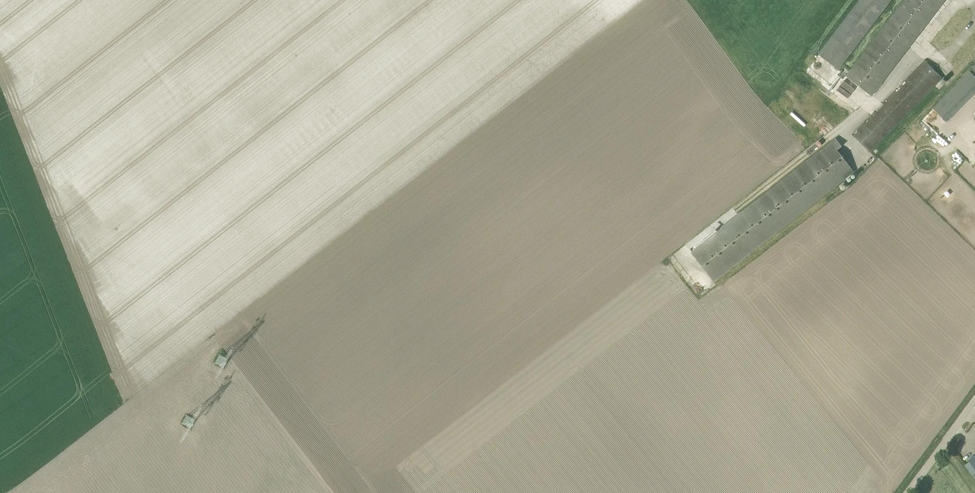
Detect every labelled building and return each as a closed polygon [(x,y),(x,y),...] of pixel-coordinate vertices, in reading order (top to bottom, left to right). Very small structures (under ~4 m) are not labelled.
[(818,54),(839,69),(892,0),(859,0),(818,54)] [(944,0),(906,0),(847,76),(871,95),(944,0)] [(942,77),(925,60),(858,129),(858,128),(852,134),(869,152),(875,146),(875,145),(942,77)] [(946,122),(974,92),(974,76),(970,71),(933,109),(946,122)] [(853,170),(838,151),(843,148),(836,139),(691,252),(712,279),(853,170)] [(963,460),(969,469),(969,470),(974,478),(974,451),(963,460)]
